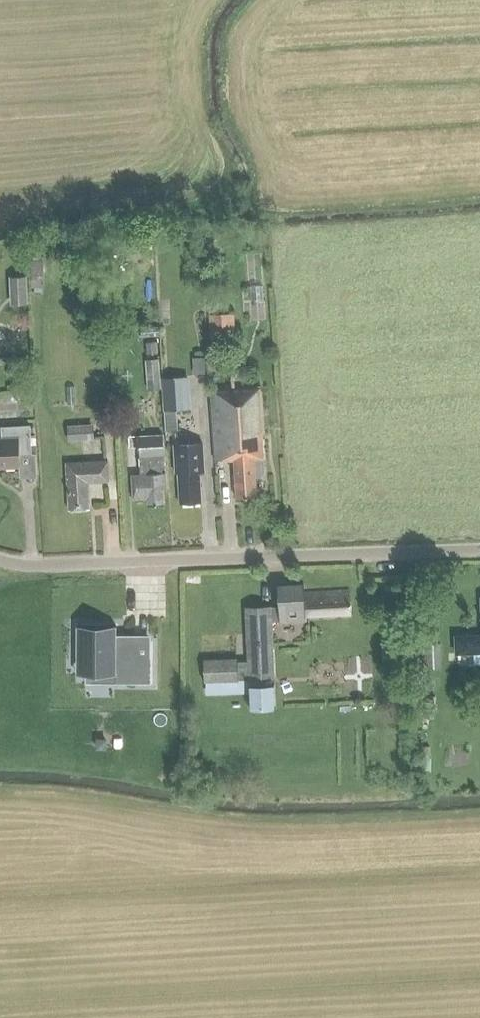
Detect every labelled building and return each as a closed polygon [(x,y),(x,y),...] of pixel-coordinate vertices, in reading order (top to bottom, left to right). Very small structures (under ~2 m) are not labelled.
[(28,304),(27,275),(8,276),(10,305),(28,304)] [(211,329),(235,330),(236,306),(212,305),(211,329)] [(157,341),(145,341),(146,354),(158,353),(157,341)] [(161,389),(159,357),(144,359),(146,391),(161,389)] [(255,475),(260,475),(263,471),(262,459),(260,433),(264,433),(260,386),(209,390),(214,460),(233,459),(236,498),(256,496),(255,475)] [(177,410),(164,411),(165,431),(178,430),(177,410)] [(20,454),(31,453),(29,424),(0,426),(1,437),(0,437),(0,468),(21,467),(20,454)] [(94,438),(93,424),(67,425),(67,439),(94,438)] [(164,503),(163,489),(167,489),(166,472),(162,472),(162,469),(165,468),(163,435),(138,436),(140,474),(131,474),(133,499),(145,498),(146,504),(164,503)] [(172,444),(174,471),(176,471),(177,482),(179,502),(200,501),(198,471),(203,470),(201,442),(172,444)] [(89,508),(88,483),(109,482),(108,460),(65,462),(67,509),(89,508)] [(204,682),(205,682),(206,694),(251,692),(251,708),(275,707),(274,683),(272,683),(271,679),(275,679),(272,621),(280,621),(280,622),(306,620),(306,614),(322,613),(322,614),(351,612),(351,597),(350,597),(350,590),(304,593),(303,582),(277,584),(279,605),(271,606),(271,605),(245,606),(247,660),(237,661),(237,658),(203,659),(204,682)] [(116,634),(116,626),(76,626),(76,653),(85,653),(85,674),(114,674),(114,683),(150,683),(150,659),(136,659),(136,642),(116,642),(116,634)] [(454,635),(455,652),(473,652),(473,664),(479,664),(479,634),(454,635)] [(441,668),(440,643),(424,643),(425,668),(441,668)]
